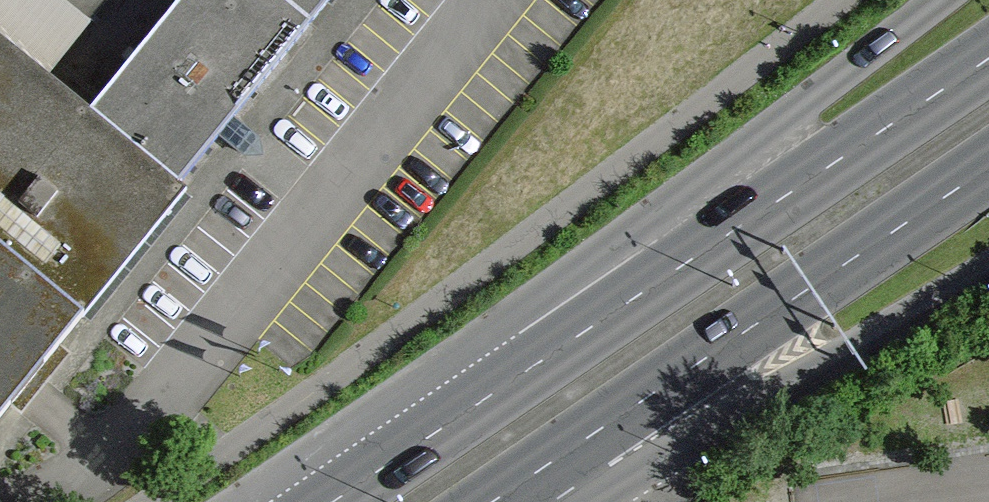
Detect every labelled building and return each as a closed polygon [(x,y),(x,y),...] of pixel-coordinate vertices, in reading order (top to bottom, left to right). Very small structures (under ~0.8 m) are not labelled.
[(106,115),(0,31),(0,442),(354,0),(198,0),(106,115)]
